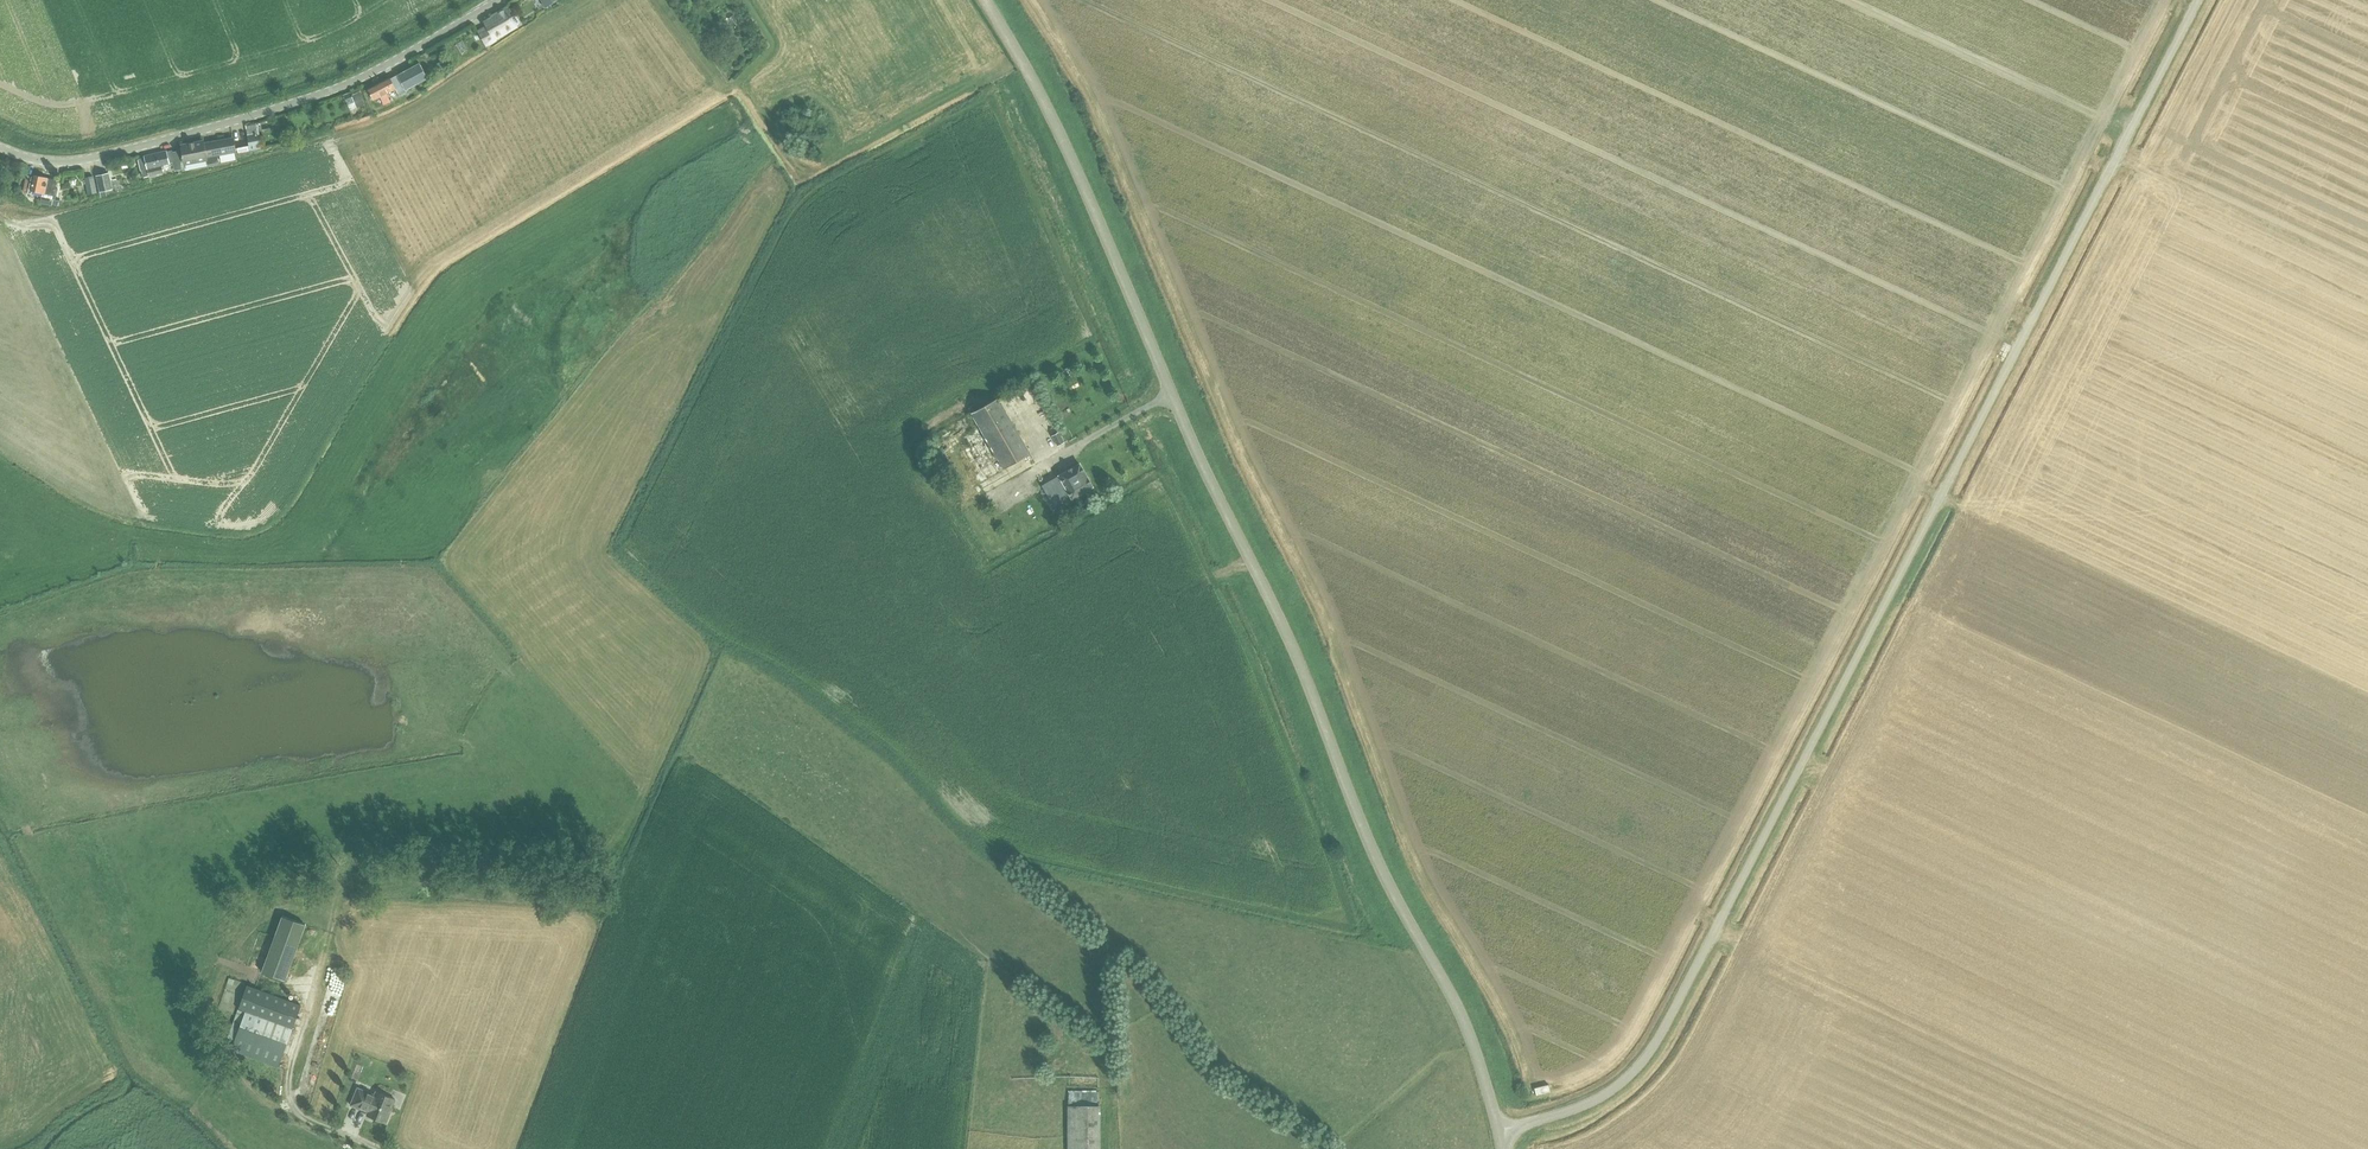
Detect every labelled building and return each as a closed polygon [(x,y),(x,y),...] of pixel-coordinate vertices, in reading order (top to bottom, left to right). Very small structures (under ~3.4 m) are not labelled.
[(554,4),(551,0),(549,0),(542,3),(545,9),(554,4)] [(488,25),(480,30),(487,44),(497,39),(496,37),(517,25),(517,24),(518,23),(519,21),(516,16),(514,15),(512,17),(507,7),(497,13),(498,14),(486,21),(488,25)] [(443,61),(437,65),(439,70),(446,66),(443,61)] [(391,77),(368,88),(373,98),(379,96),(384,104),(390,101),(386,93),(396,88),(398,92),(406,88),(406,89),(428,79),(421,63),(420,64),(397,75),(391,78),(391,77)] [(352,96),(357,107),(365,103),(360,93),(352,96)] [(257,133),(247,136),(250,150),(260,148),(257,133)] [(185,161),(181,161),(181,169),(182,171),(186,171),(185,163),(207,158),(208,163),(219,161),(218,154),(236,150),(236,148),(234,137),(210,142),(204,143),(204,141),(204,140),(193,142),(182,145),(184,157),(185,161)] [(145,158),(139,160),(139,161),(140,164),(144,178),(145,177),(151,176),(163,172),(162,167),(169,166),(170,167),(173,166),(174,171),(181,169),(181,161),(179,150),(173,152),(172,149),(157,154),(157,153),(145,157),(145,158)] [(109,172),(96,175),(100,192),(106,190),(112,189),(109,172)] [(31,193),(31,190),(57,195),(57,193),(53,192),(56,180),(35,175),(35,177),(27,175),(23,192),(31,193)] [(93,176),(85,177),(89,195),(96,193),(93,176)] [(973,412),(1004,468),(1031,453),(1010,417),(999,397),(973,412)] [(1029,414),(1028,397),(1010,397),(1011,414),(1029,414)] [(1018,418),(1021,423),(1032,417),(1029,412),(1018,418)] [(1058,432),(1052,435),(1057,446),(1064,442),(1064,441),(1058,432)] [(1079,465),(1058,478),(1070,500),(1092,487),(1079,465)] [(1058,478),(1042,486),(1056,511),(1072,503),(1070,500),(1058,478)] [(288,971),(305,924),(293,920),(283,916),(266,962),(262,972),(273,976),(285,980),(288,971)] [(329,1003),(344,1006),(351,974),(337,971),(329,1003)] [(235,1041),(232,1049),(278,1066),(301,1005),(286,1000),(290,989),(259,978),(255,988),(247,985),(229,1038),(235,1041)] [(350,1105),(367,1112),(366,1115),(386,1123),(395,1099),(376,1091),(375,1095),(357,1088),(350,1105)] [(1099,1106),(1068,1106),(1068,1148),(1100,1148),(1099,1106)]
